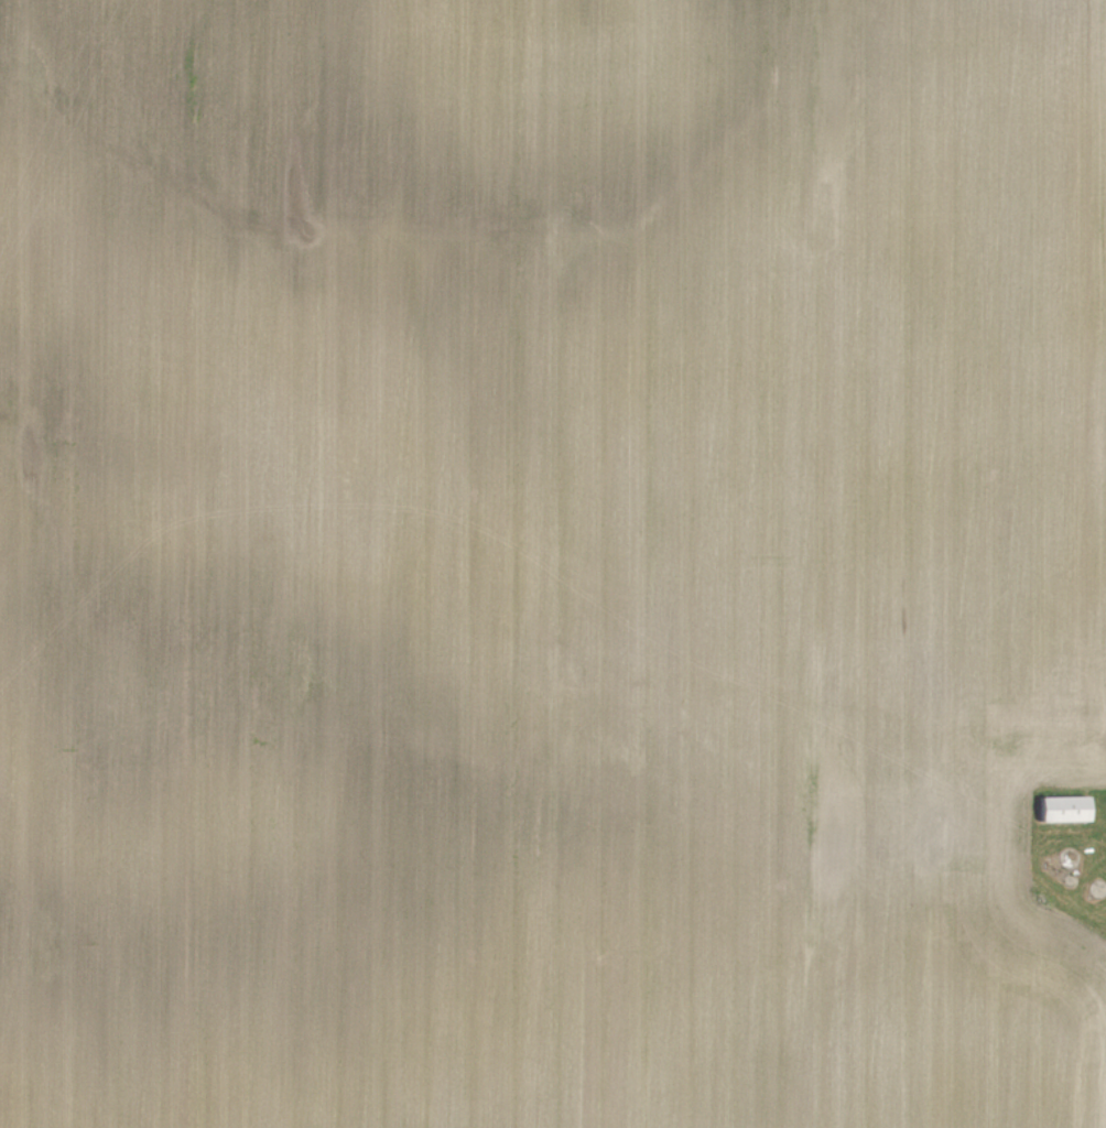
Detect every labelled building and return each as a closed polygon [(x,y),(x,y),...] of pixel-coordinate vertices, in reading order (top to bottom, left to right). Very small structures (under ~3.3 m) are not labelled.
[(1037,823),(1089,821),(1088,797),(1036,799),(1037,823)]
